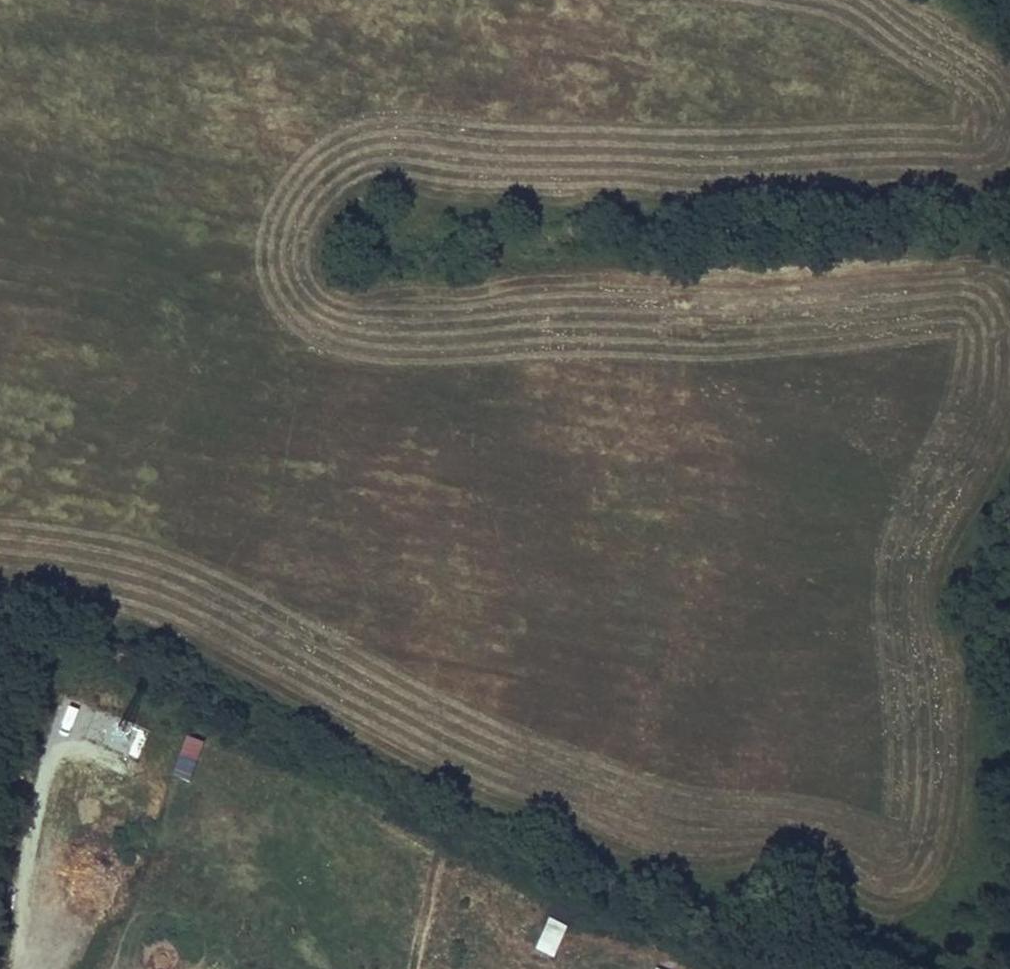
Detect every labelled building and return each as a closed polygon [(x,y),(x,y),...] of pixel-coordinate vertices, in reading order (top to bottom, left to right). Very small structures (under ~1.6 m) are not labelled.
[(197,761),(202,745),(185,739),(180,755),(197,761)] [(556,960),(567,926),(548,919),(536,954),(556,960)]
